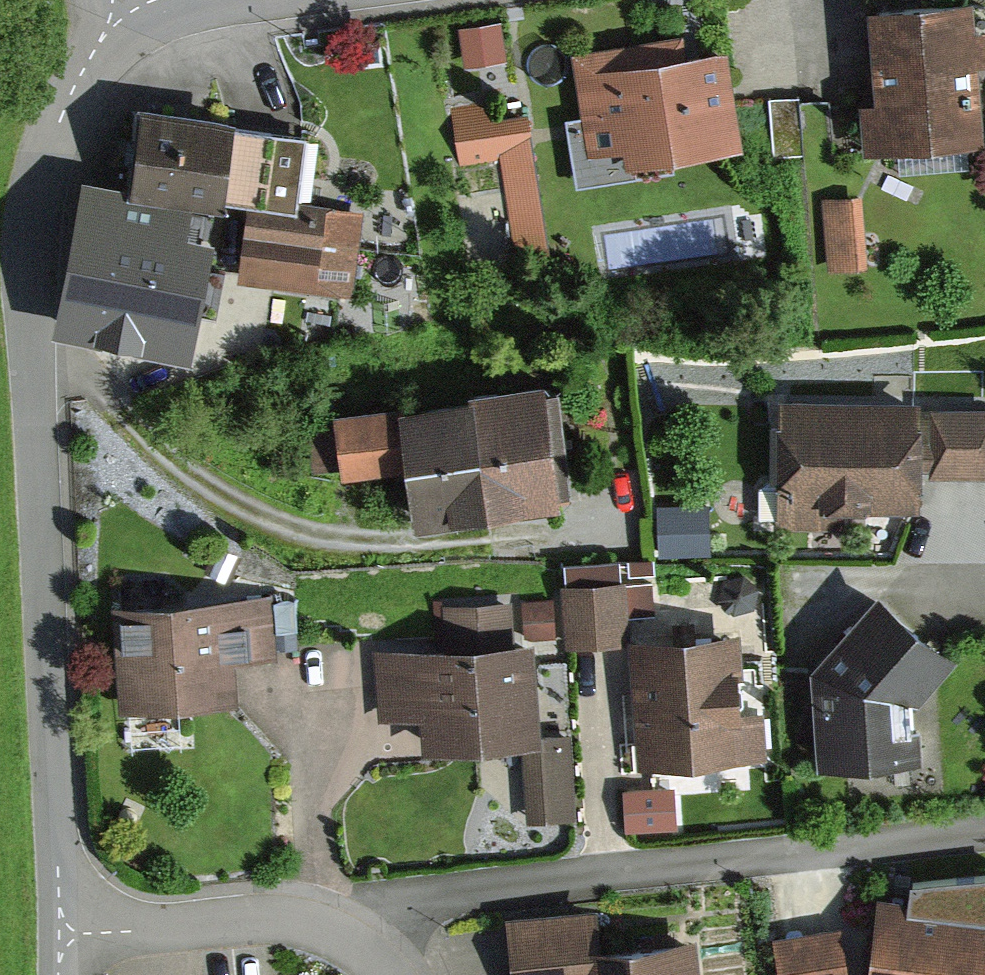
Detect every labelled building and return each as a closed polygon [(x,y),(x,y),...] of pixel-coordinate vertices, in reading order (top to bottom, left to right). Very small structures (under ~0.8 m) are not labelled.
[(870,3),(874,78),(875,100),(864,100),(866,149),(982,144),(979,64),(984,63),(984,26),(976,26),(975,0),(951,0),(870,3)] [(501,21),(461,27),(466,64),(507,57),(501,21)] [(743,145),(728,45),(681,52),(679,39),(576,54),(585,115),(569,117),(579,184),(677,169),(675,155),(743,145)] [(829,96),(773,100),(777,156),(834,152),(829,96)] [(549,253),(529,114),(487,115),(486,106),(453,110),(461,166),(500,160),(514,258),(549,253)] [(135,160),(130,192),(86,184),(58,333),(189,357),(198,310),(216,313),(225,268),(238,270),(249,209),(296,218),(298,206),(307,146),(232,136),(234,125),(141,113),(135,160)] [(862,193),(824,196),(829,267),(866,265),(862,193)] [(367,217),(298,206),(296,218),(249,209),(238,270),(236,282),(353,302),(367,217)] [(471,404),(398,414),(406,477),(414,533),(559,513),(557,501),(571,499),(565,452),(557,399),(544,401),(541,385),(470,395),(471,404)] [(772,405),(774,534),(845,533),(845,516),(922,515),(921,476),(928,476),(928,483),(984,483),(984,410),(918,411),(918,403),(772,405)] [(343,484),(406,477),(398,414),(333,422),(334,431),(312,433),(317,475),(341,472),(343,484)] [(706,504),(656,505),(658,554),(708,552),(706,504)] [(567,590),(561,590),(563,651),(628,647),(627,622),(656,620),(655,587),(621,589),(620,567),(566,569),(567,590)] [(725,578),(718,595),(733,613),(753,608),(759,588),(744,574),(725,578)] [(551,599),(521,600),(523,633),(553,631),(551,599)] [(272,601),(114,610),(119,713),(237,706),(234,667),(276,664),(272,601)] [(812,675),(816,773),(921,766),(920,738),(913,738),(912,709),(918,710),(952,670),(877,603),(812,675)] [(529,826),(576,823),(572,739),(541,740),(536,646),(514,647),(512,609),(443,612),(445,649),(375,653),(378,728),(417,726),(419,758),(526,753),(529,826)] [(742,638),(632,645),(635,683),(641,774),(766,764),(760,675),(744,676),(742,638)] [(677,790),(625,793),(627,834),(679,831),(677,790)] [(912,889),(909,908),(877,903),(868,974),(984,974),(984,883),(912,889)] [(694,936),(585,949),(580,909),(503,918),(509,974),(698,974),(694,936)] [(771,944),(776,974),(853,974),(848,930),(771,944)]
